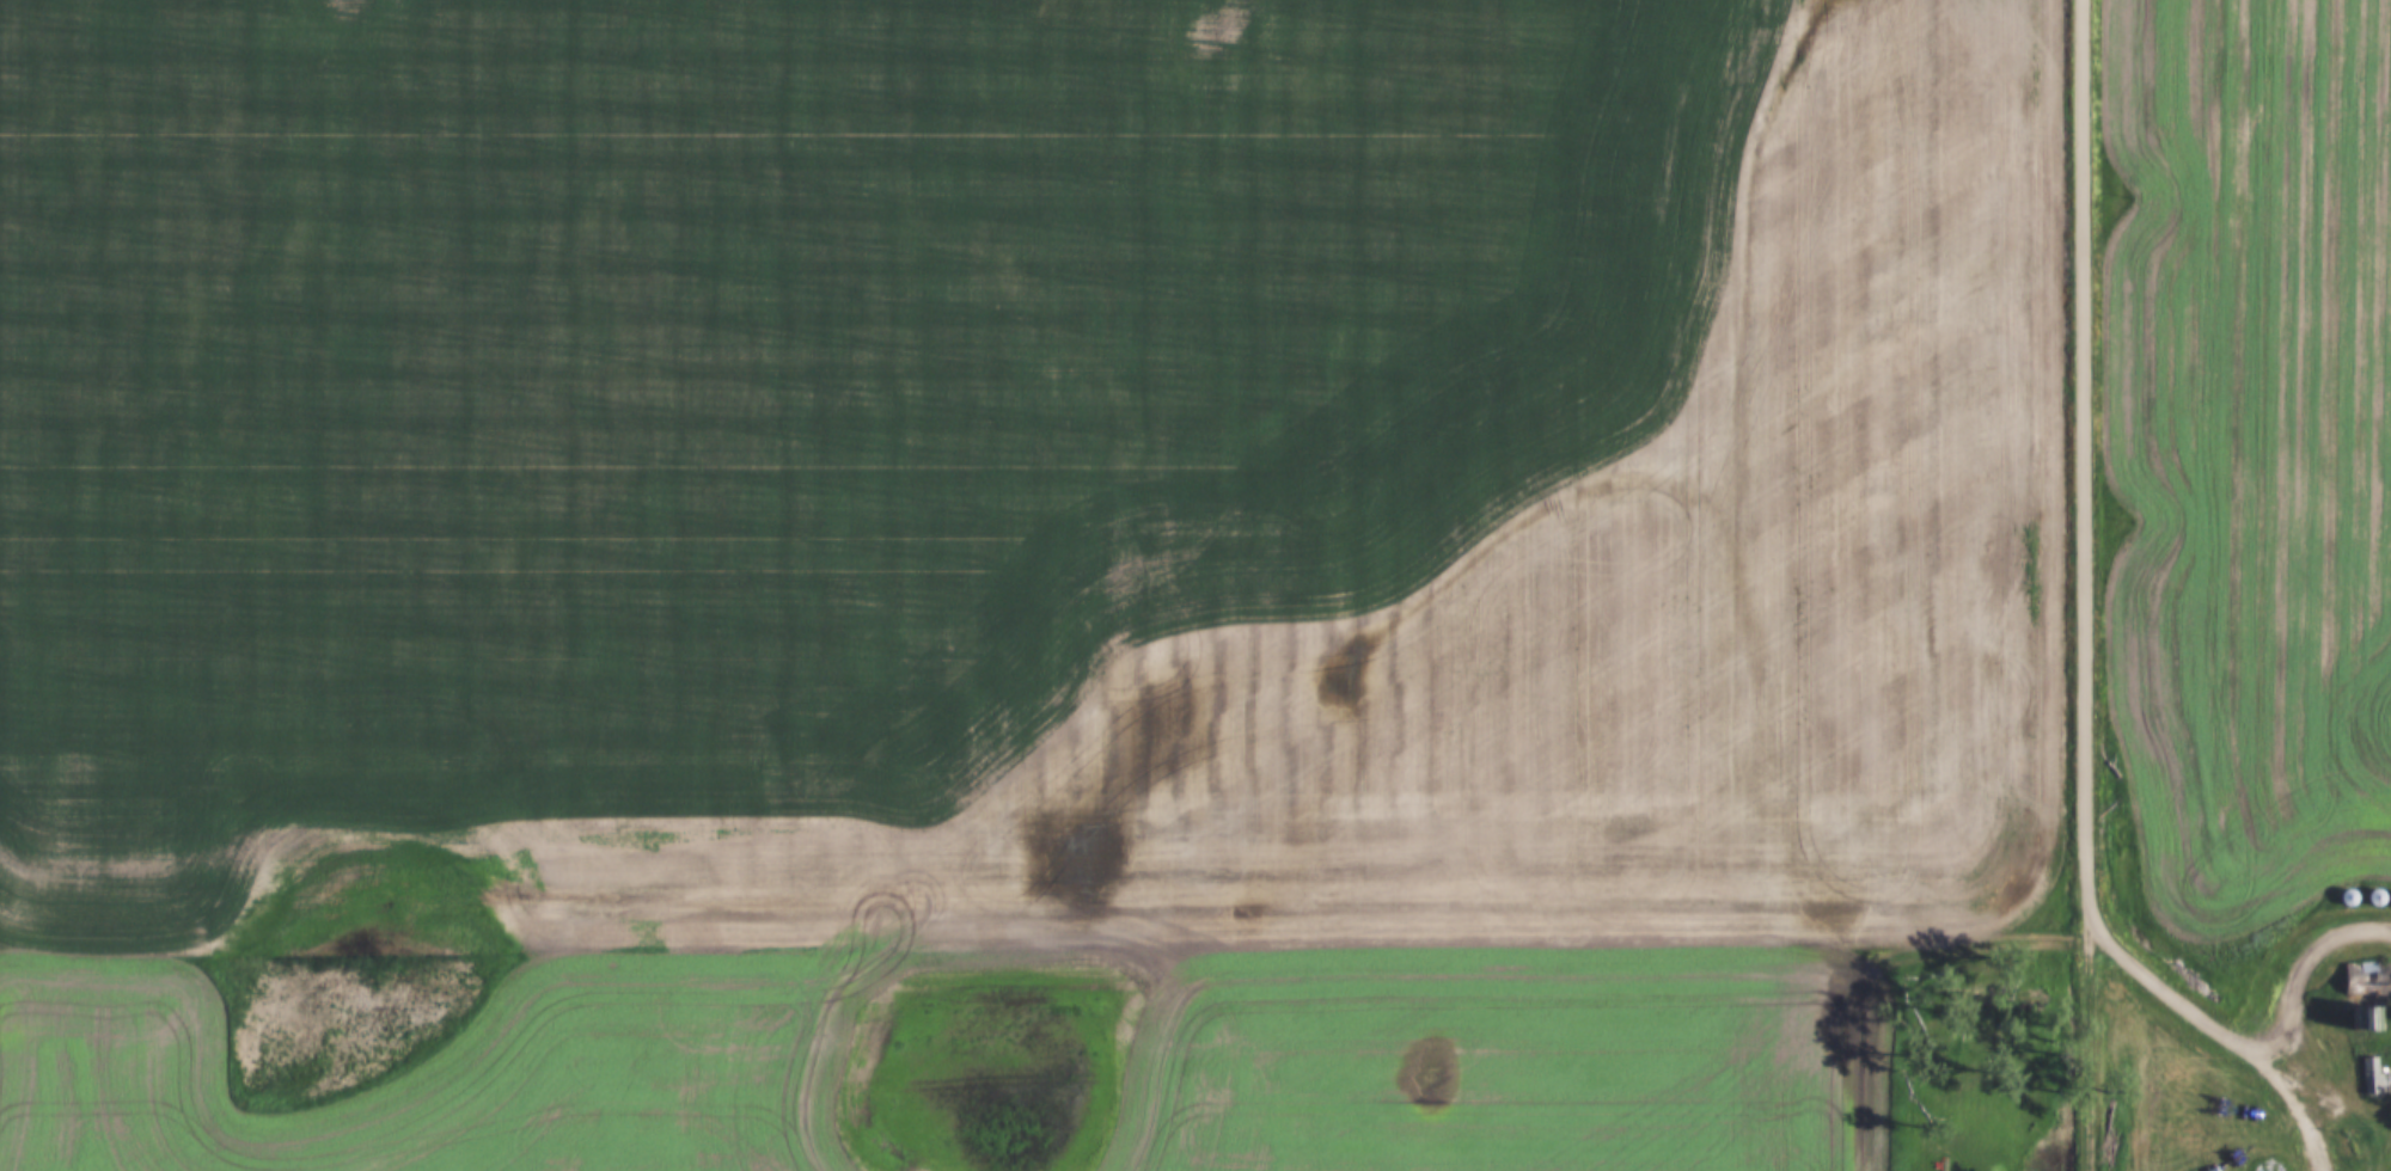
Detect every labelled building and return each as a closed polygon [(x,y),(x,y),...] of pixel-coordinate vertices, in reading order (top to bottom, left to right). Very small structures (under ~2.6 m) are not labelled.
[(2353,891),(2341,889),(2339,904),(2351,906),(2353,891)] [(2378,896),(2370,894),(2367,903),(2375,905),(2378,896)] [(2352,1005),(2352,1029),(2380,1029),(2380,1005),(2352,1005)] [(2376,1057),(2360,1057),(2360,1095),(2387,1095),(2387,1073),(2376,1073),(2376,1057)]
